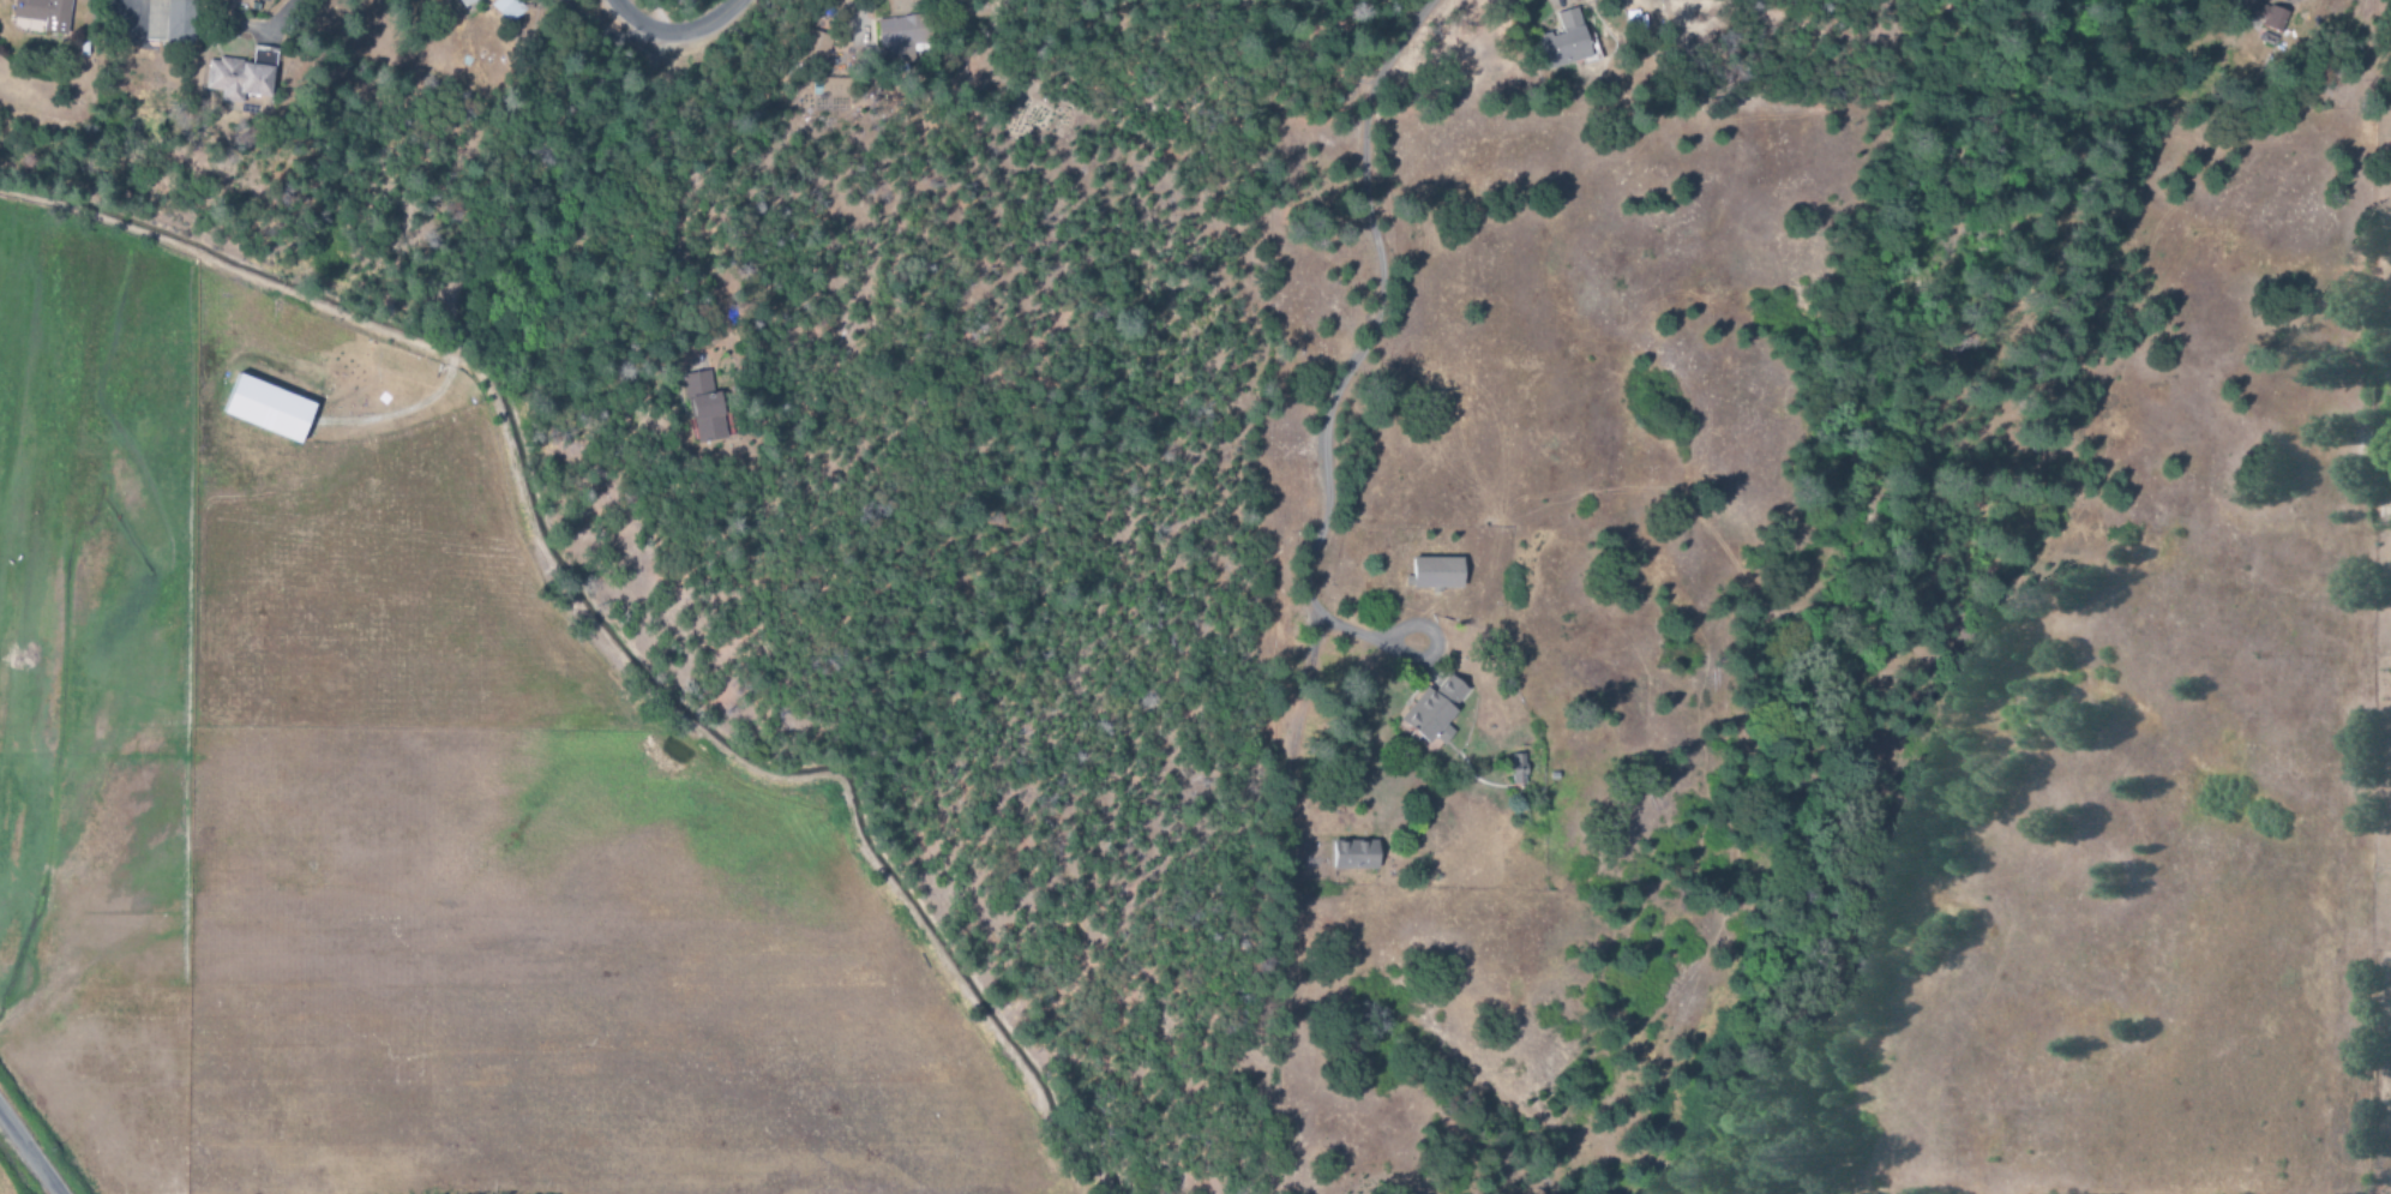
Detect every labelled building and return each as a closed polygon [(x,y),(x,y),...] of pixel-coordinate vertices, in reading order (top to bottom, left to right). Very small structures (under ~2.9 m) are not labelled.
[(44,22),(43,36),(66,39),(70,0),(14,0),(12,19),(44,22)] [(187,0),(167,0),(165,44),(194,45),(195,0),(187,0)] [(463,9),(477,0),(458,0),(463,9)] [(509,25),(525,10),(516,0),(495,0),(490,5),(509,25)] [(2257,1),(2257,0),(2229,0),(2226,8),(2282,29),(2289,13),(2257,1)] [(1538,38),(1547,69),(1592,56),(1578,7),(1556,14),(1560,31),(1538,38)] [(877,19),(878,49),(887,48),(887,64),(913,63),(912,44),(921,43),(920,17),(877,19)] [(831,35),(805,31),(800,59),(825,63),(831,35)] [(268,109),(275,50),(254,47),(252,63),(208,58),(204,89),(220,91),(219,103),(268,109)] [(696,445),(733,438),(729,413),(718,415),(710,371),(683,376),(696,445)] [(222,415),(300,445),(315,404),(237,375),(222,415)] [(1413,590),(1463,589),(1463,558),(1413,559),(1413,590)] [(1471,692),(1446,672),(1403,723),(1430,745),(1435,738),(1444,746),(1455,733),(1445,724),(1471,692)] [(1525,786),(1525,755),(1510,755),(1510,786),(1525,786)] [(1335,871),(1378,870),(1377,842),(1334,843),(1335,871)]
